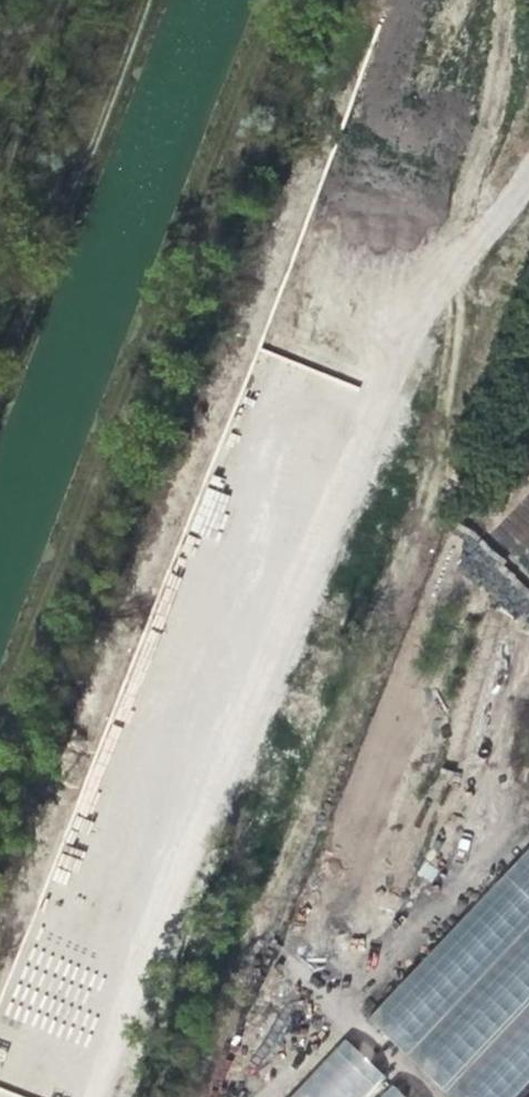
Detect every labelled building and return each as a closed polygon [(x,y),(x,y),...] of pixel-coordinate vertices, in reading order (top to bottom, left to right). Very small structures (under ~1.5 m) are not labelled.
[(519,397),(528,407),(528,386),(519,397)] [(492,534),(528,567),(528,494),(492,534)] [(528,1082),(528,846),(366,1019),(449,1096),(515,1096),(528,1082)] [(288,1096),(363,1096),(384,1075),(344,1037),(288,1096)]
